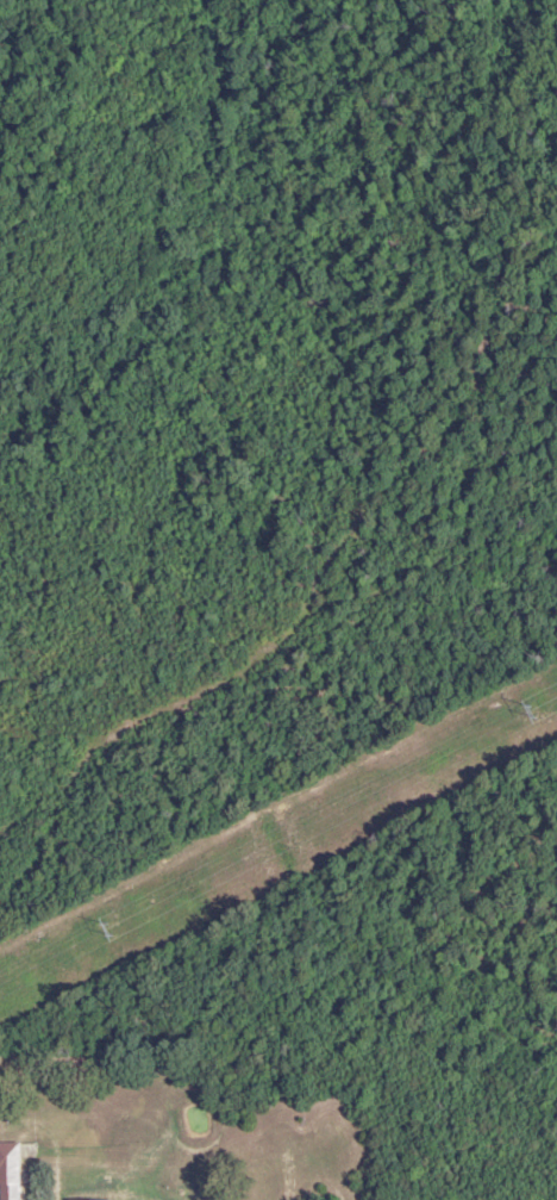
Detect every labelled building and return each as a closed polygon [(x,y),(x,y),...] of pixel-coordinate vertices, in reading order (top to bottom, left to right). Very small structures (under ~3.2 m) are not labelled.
[(0,1143),(0,1199),(17,1199),(17,1143),(0,1143)]
